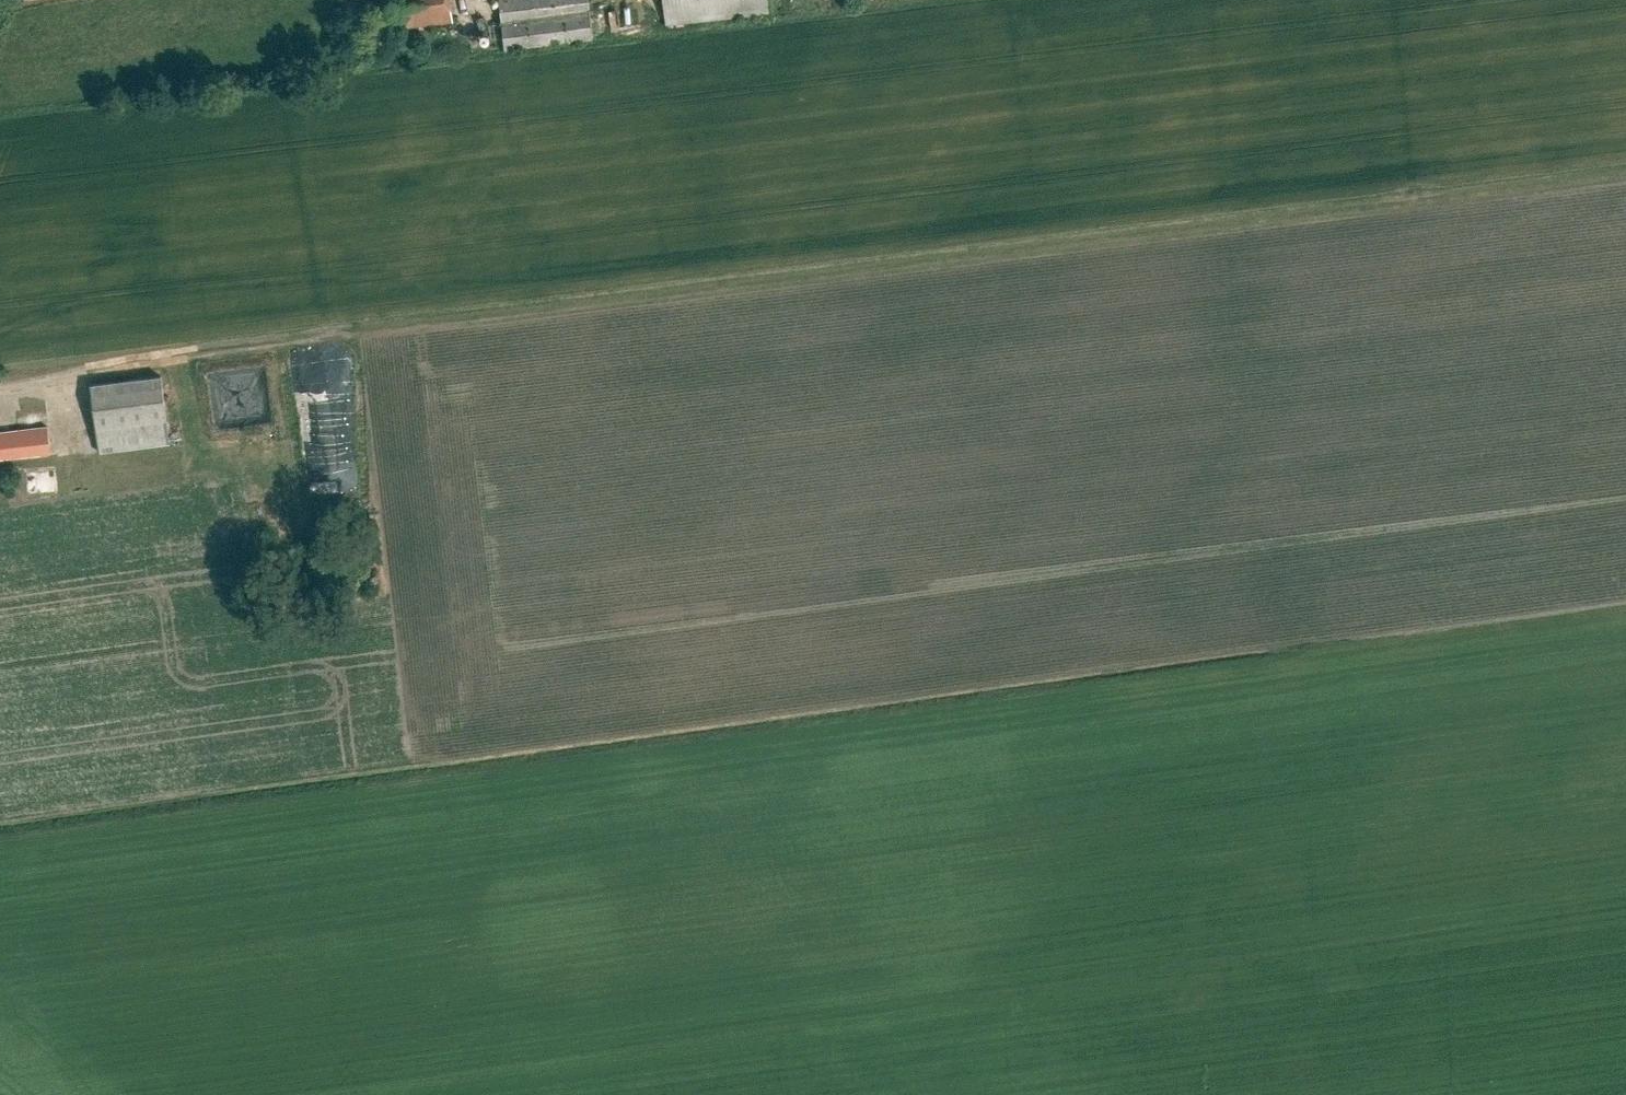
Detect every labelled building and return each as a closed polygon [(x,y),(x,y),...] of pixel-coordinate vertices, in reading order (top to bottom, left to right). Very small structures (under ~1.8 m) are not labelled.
[(388,31),(453,24),(451,0),(385,0),(388,31)] [(589,0),(500,0),(504,51),(593,40),(589,0)] [(770,0),(664,0),(667,26),(772,13),(770,0)] [(171,444),(162,375),(91,384),(100,453),(171,444)] [(50,456),(47,428),(0,434),(0,462),(50,456)]
